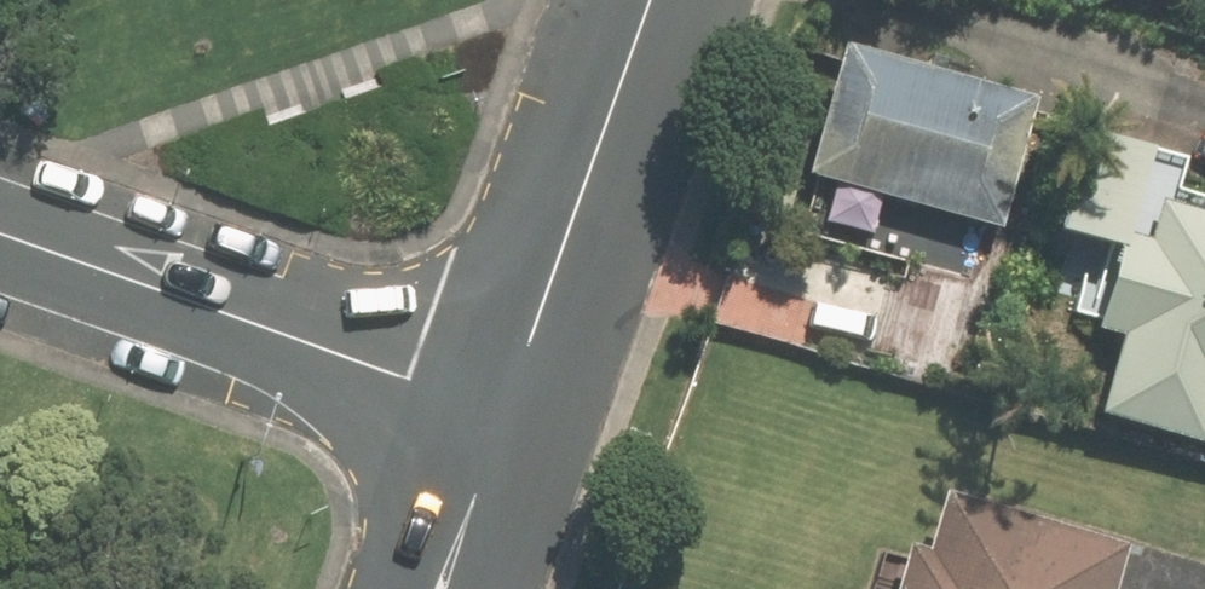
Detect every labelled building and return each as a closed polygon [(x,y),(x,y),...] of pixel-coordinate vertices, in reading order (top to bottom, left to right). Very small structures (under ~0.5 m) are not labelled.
[(1046,94),(857,40),(801,235),(991,289),(1046,94)] [(1115,414),(1204,439),(1204,192),(1177,186),(1167,236),(1144,231),(1123,329),(1133,331),(1115,414)] [(1002,300),(949,286),(937,334),(990,348),(1002,300)] [(1136,539),(962,484),(946,536),(927,530),(908,588),(1120,588),(1136,539)]
